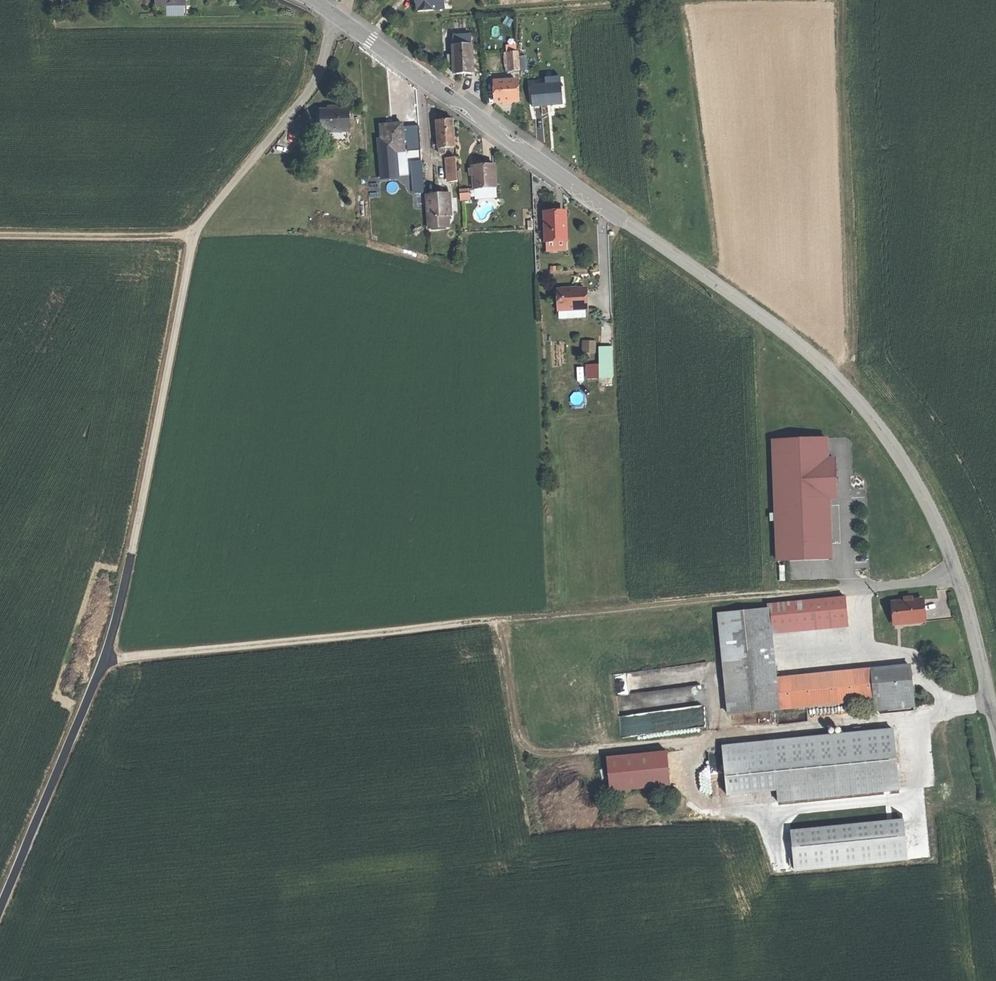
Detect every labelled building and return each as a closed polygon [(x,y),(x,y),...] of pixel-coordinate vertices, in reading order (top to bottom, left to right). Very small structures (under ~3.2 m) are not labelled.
[(418,11),(428,10),(434,10),(433,9),(444,8),(444,0),(417,0),(418,11)] [(473,43),(454,43),(454,70),(463,70),(473,70),(473,43)] [(517,50),(509,50),(510,69),(519,69),(517,50)] [(516,79),(494,79),(495,99),(502,99),(509,99),(517,99),(516,79)] [(560,83),(530,84),(531,105),(542,104),(542,103),(546,103),(551,103),(551,104),(561,104),(560,83)] [(330,111),(321,112),(321,134),(340,133),(348,133),(347,111),(335,111),(335,109),(332,109),(330,109),(330,111)] [(446,122),(439,122),(441,150),(447,149),(456,148),(454,121),(446,122)] [(381,141),(382,154),(397,153),(406,152),(404,125),(393,126),(383,126),(384,141),(381,141)] [(340,133),(321,134),(321,142),(340,141),(340,133)] [(399,176),(397,153),(382,154),(384,177),(399,176)] [(457,159),(449,159),(449,160),(449,167),(450,183),(459,183),(457,159)] [(485,168),(474,168),(475,191),(476,191),(495,190),(497,190),(495,167),(485,168)] [(424,169),(414,170),(415,186),(425,185),(424,169)] [(460,188),(461,200),(471,200),(471,188),(460,188)] [(496,199),(495,190),(476,191),(477,200),(496,199)] [(433,197),(428,197),(429,210),(429,218),(430,218),(431,229),(433,229),(434,231),(440,231),(440,229),(448,228),(447,217),(450,217),(452,217),(451,195),(444,196),(440,200),(437,196),(433,197)] [(552,211),(542,212),(543,221),(544,221),(545,229),(544,229),(544,239),(545,239),(564,238),(562,211),(552,211)] [(565,248),(564,238),(545,239),(546,249),(565,248)] [(586,289),(559,290),(559,310),(585,309),(586,309),(586,299),(586,289)] [(585,317),(585,309),(559,310),(560,318),(585,317)] [(583,352),(597,352),(597,339),(583,340),(583,352)] [(611,348),(602,348),(603,366),(588,366),(588,378),(612,377),(611,348)] [(777,559),(831,557),(829,499),(835,498),(834,457),(827,458),(826,438),(773,440),(777,559)] [(844,596),(770,604),(772,629),(846,622),(844,596)] [(891,602),(893,623),(922,621),(920,599),(891,602)] [(767,609),(717,613),(728,713),(777,708),(774,678),(767,609)] [(846,622),(772,629),(773,634),(847,627),(846,622)] [(908,665),(774,678),(777,708),(873,698),(875,708),(913,705),(908,665)] [(892,728),(721,745),(726,794),(776,789),(777,801),(898,789),(892,728)] [(665,750),(605,756),(609,791),(669,785),(665,750)] [(787,832),(791,872),(903,861),(899,821),(787,832)]
